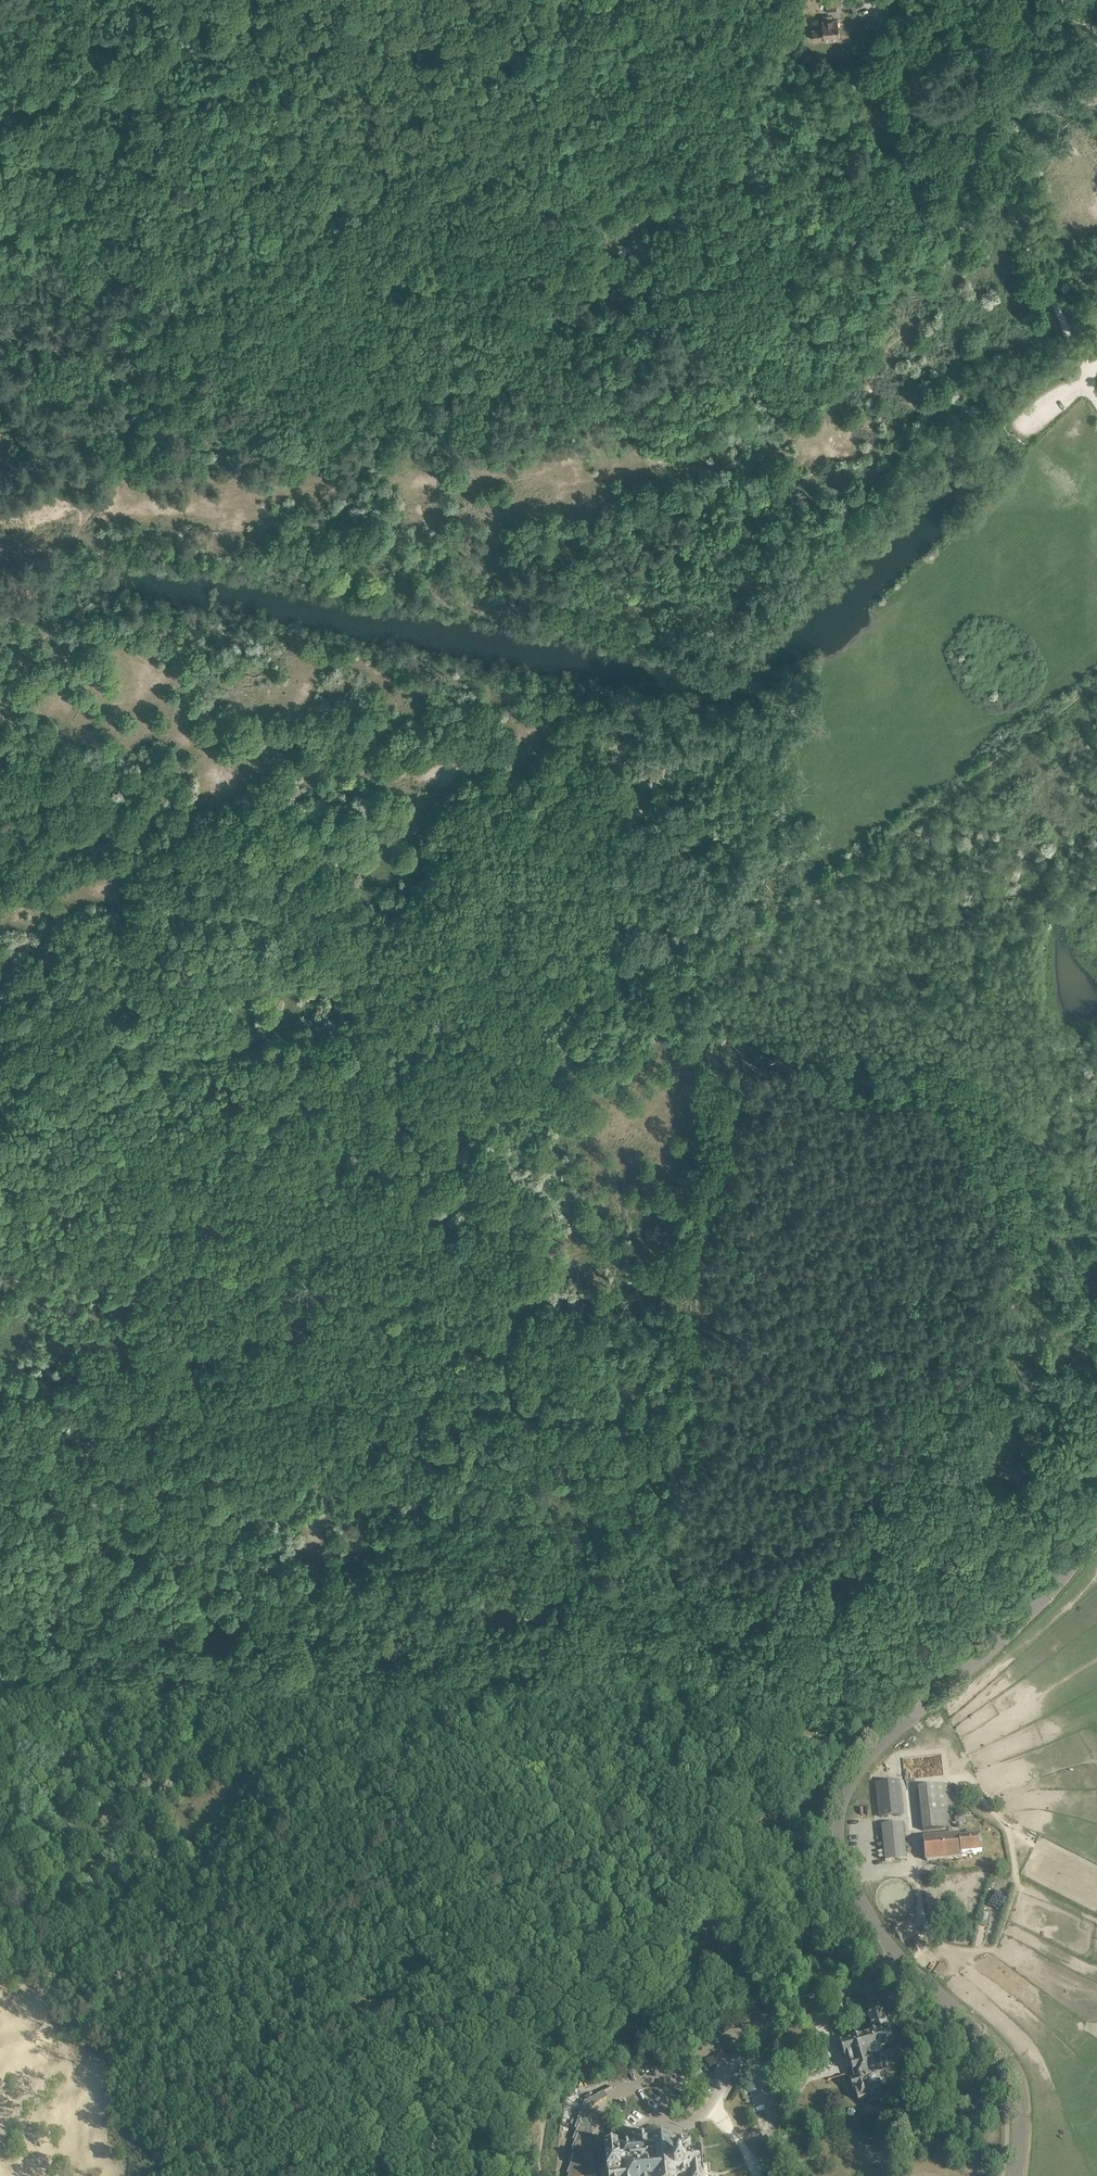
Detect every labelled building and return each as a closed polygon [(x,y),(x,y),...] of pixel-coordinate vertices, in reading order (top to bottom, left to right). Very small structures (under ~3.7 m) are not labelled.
[(828,14),(837,13),(837,6),(842,6),(842,0),(827,0),(828,14)] [(824,40),(839,39),(837,20),(822,22),(822,30),(812,31),(813,41),(823,40),(824,40)] [(959,75),(959,74),(966,69),(964,66),(957,72),(955,69),(953,69),(952,70),(951,72),(955,77),(959,75)] [(898,1781),(878,1783),(881,1817),(901,1815),(898,1781)] [(944,1784),(918,1787),(923,1831),(949,1828),(944,1784)] [(903,1823),(881,1825),(885,1861),(907,1858),(903,1823)] [(959,1834),(924,1837),(926,1861),(962,1857),(962,1856),(966,1856),(966,1853),(982,1851),(980,1835),(960,1837),(959,1834)] [(810,1968),(808,1963),(800,1966),(802,1971),(810,1968)] [(882,2013),(880,2008),(868,2011),(874,2032),(840,2042),(844,2057),(848,2056),(855,2080),(852,2081),(855,2091),(855,2090),(858,2100),(867,2098),(868,2103),(871,2102),(883,2099),(880,2088),(887,2086),(882,2072),(876,2073),(869,2050),(893,2043),(889,2028),(887,2029),(884,2021),(887,2021),(885,2012),(882,2013)] [(589,2110),(589,2108),(591,2106),(607,2097),(603,2091),(586,2100),(584,2101),(583,2103),(581,2108),(578,2118),(577,2122),(577,2124),(576,2123),(574,2128),(576,2129),(577,2129),(572,2140),(574,2140),(575,2140),(571,2151),(573,2152),(569,2162),(571,2163),(567,2173),(568,2174),(569,2174),(568,2175),(596,2175),(589,2110)] [(701,2152),(691,2153),(690,2146),(673,2148),(672,2142),(651,2144),(651,2140),(634,2141),(634,2147),(618,2149),(618,2146),(605,2147),(607,2165),(606,2165),(608,2175),(703,2175),(701,2152)]
